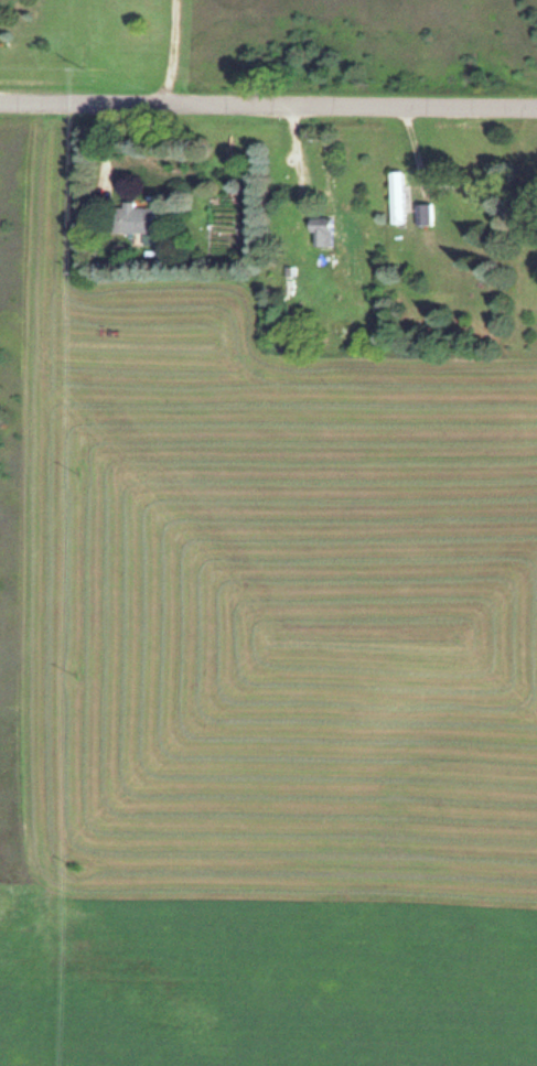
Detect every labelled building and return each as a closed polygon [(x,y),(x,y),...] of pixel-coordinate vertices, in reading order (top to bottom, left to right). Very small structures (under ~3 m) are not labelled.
[(404,222),(402,170),(387,170),(389,223),(404,222)] [(110,232),(152,232),(152,207),(132,207),(132,202),(121,202),(121,208),(110,208),(110,232)] [(431,223),(431,203),(415,203),(415,223),(431,223)] [(314,231),(314,244),(330,244),(330,217),(308,217),(308,231),(314,231)]
